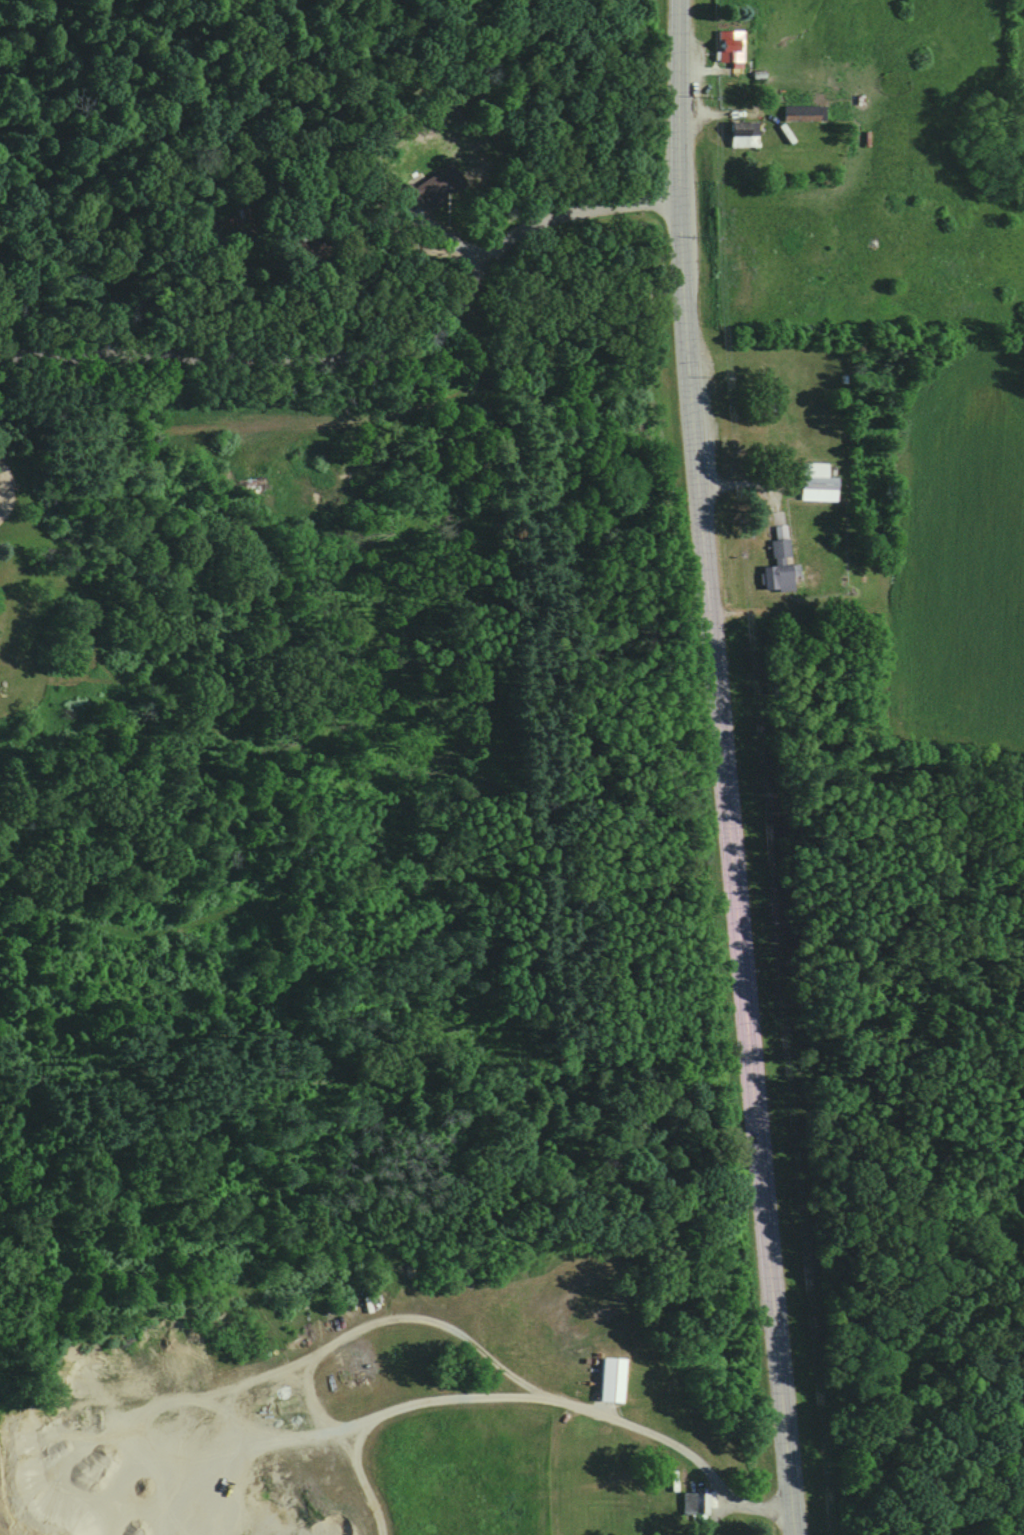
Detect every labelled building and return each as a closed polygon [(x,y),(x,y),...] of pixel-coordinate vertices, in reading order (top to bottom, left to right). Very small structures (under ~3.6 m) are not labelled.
[(719,62),(743,62),(743,31),(719,31),(719,62)] [(786,121),(820,121),(820,106),(786,106),(786,121)] [(760,122),(732,122),(732,147),(760,147),(760,122)] [(804,501),(839,501),(839,478),(829,478),(829,463),(804,463),(804,501)] [(792,539),(769,539),(770,591),(794,590),(792,539)] [(602,1402),(625,1403),(627,1358),(604,1357),(602,1402)] [(710,1493),(684,1493),(684,1515),(710,1515),(710,1493)]
